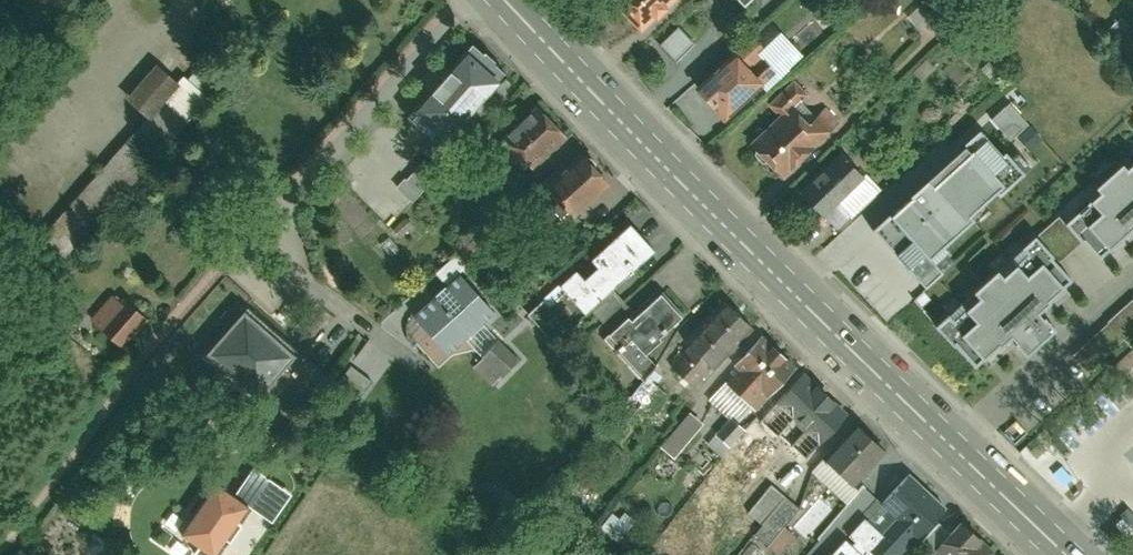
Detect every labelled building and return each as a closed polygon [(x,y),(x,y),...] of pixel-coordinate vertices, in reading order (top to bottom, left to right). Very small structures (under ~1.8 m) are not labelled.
[(617,0),(643,28),(673,0),(617,0)] [(693,42),(678,27),(661,43),(677,59),(693,42)] [(507,71),(471,38),(406,109),(441,141),(507,71)] [(778,76),(749,45),(697,93),(727,125),(778,76)] [(176,80),(158,64),(131,94),(149,110),(176,80)] [(205,99),(183,80),(47,235),(68,253),(205,99)] [(766,106),(777,118),(784,112),(802,97),(791,84),(766,106)] [(1003,101),(986,121),(1008,140),(1025,120),(1003,101)] [(530,166),(565,133),(539,106),(505,139),(530,166)] [(777,118),(748,143),(775,173),(832,122),(820,108),(798,128),(784,112),(777,118)] [(1027,150),(1041,137),(1028,122),(1014,135),(1027,150)] [(872,233),(904,269),(918,257),(921,261),(965,222),(962,218),(996,188),(1001,194),(1021,177),(1003,157),(999,160),(976,135),(903,200),(906,203),(872,233)] [(614,182),(587,151),(545,188),(573,219),(614,182)] [(867,180),(844,153),(798,193),(796,195),(819,222),(867,180)] [(421,155),(393,187),(410,202),(438,170),(421,155)] [(1129,182),(1126,178),(1101,199),(1106,205),(1070,234),(1060,222),(936,326),(978,376),(1012,347),(1029,367),(1058,343),(1041,323),(1079,290),(1059,266),(1081,248),(1100,271),(1132,243),(1132,179),(1129,182)] [(651,251),(625,224),(563,282),(589,309),(651,251)] [(501,309),(468,270),(417,314),(450,352),(501,309)] [(682,316),(659,291),(639,308),(644,313),(631,325),(625,318),(606,333),(619,348),(632,337),(643,350),(682,316)] [(119,297),(97,323),(120,343),(142,317),(119,297)] [(1068,353),(1083,370),(1121,339),(1123,341),(1132,333),(1132,299),(1068,353)] [(754,329),(728,304),(679,355),(705,380),(754,329)] [(196,352),(248,397),(289,350),(237,305),(196,352)] [(797,368),(765,337),(733,369),(765,400),(797,368)] [(492,340),(469,362),(489,383),(512,361),(492,340)] [(326,391),(344,409),(369,384),(351,366),(326,391)] [(626,421),(641,406),(647,412),(665,395),(645,374),(612,407),(626,421)] [(824,442),(849,414),(806,376),(781,405),(824,442)] [(686,411),(656,445),(669,456),(699,422),(686,411)] [(724,448),(741,430),(732,421),(715,439),(724,448)] [(856,487),(885,452),(852,425),(823,461),(856,487)] [(199,550),(196,554),(219,554),(249,510),(272,525),(292,496),(253,470),(233,499),(215,486),(180,538),(199,550)] [(908,473),(880,504),(893,516),(883,528),(868,544),(880,554),(903,554),(946,507),(908,473)] [(799,508),(772,487),(743,523),(770,545),(799,508)] [(630,522),(611,508),(596,528),(616,542),(630,522)] [(883,528),(867,513),(828,554),(880,554),(868,544),(883,528)] [(987,553),(956,525),(937,546),(947,554),(946,554),(985,554),(987,553)]
